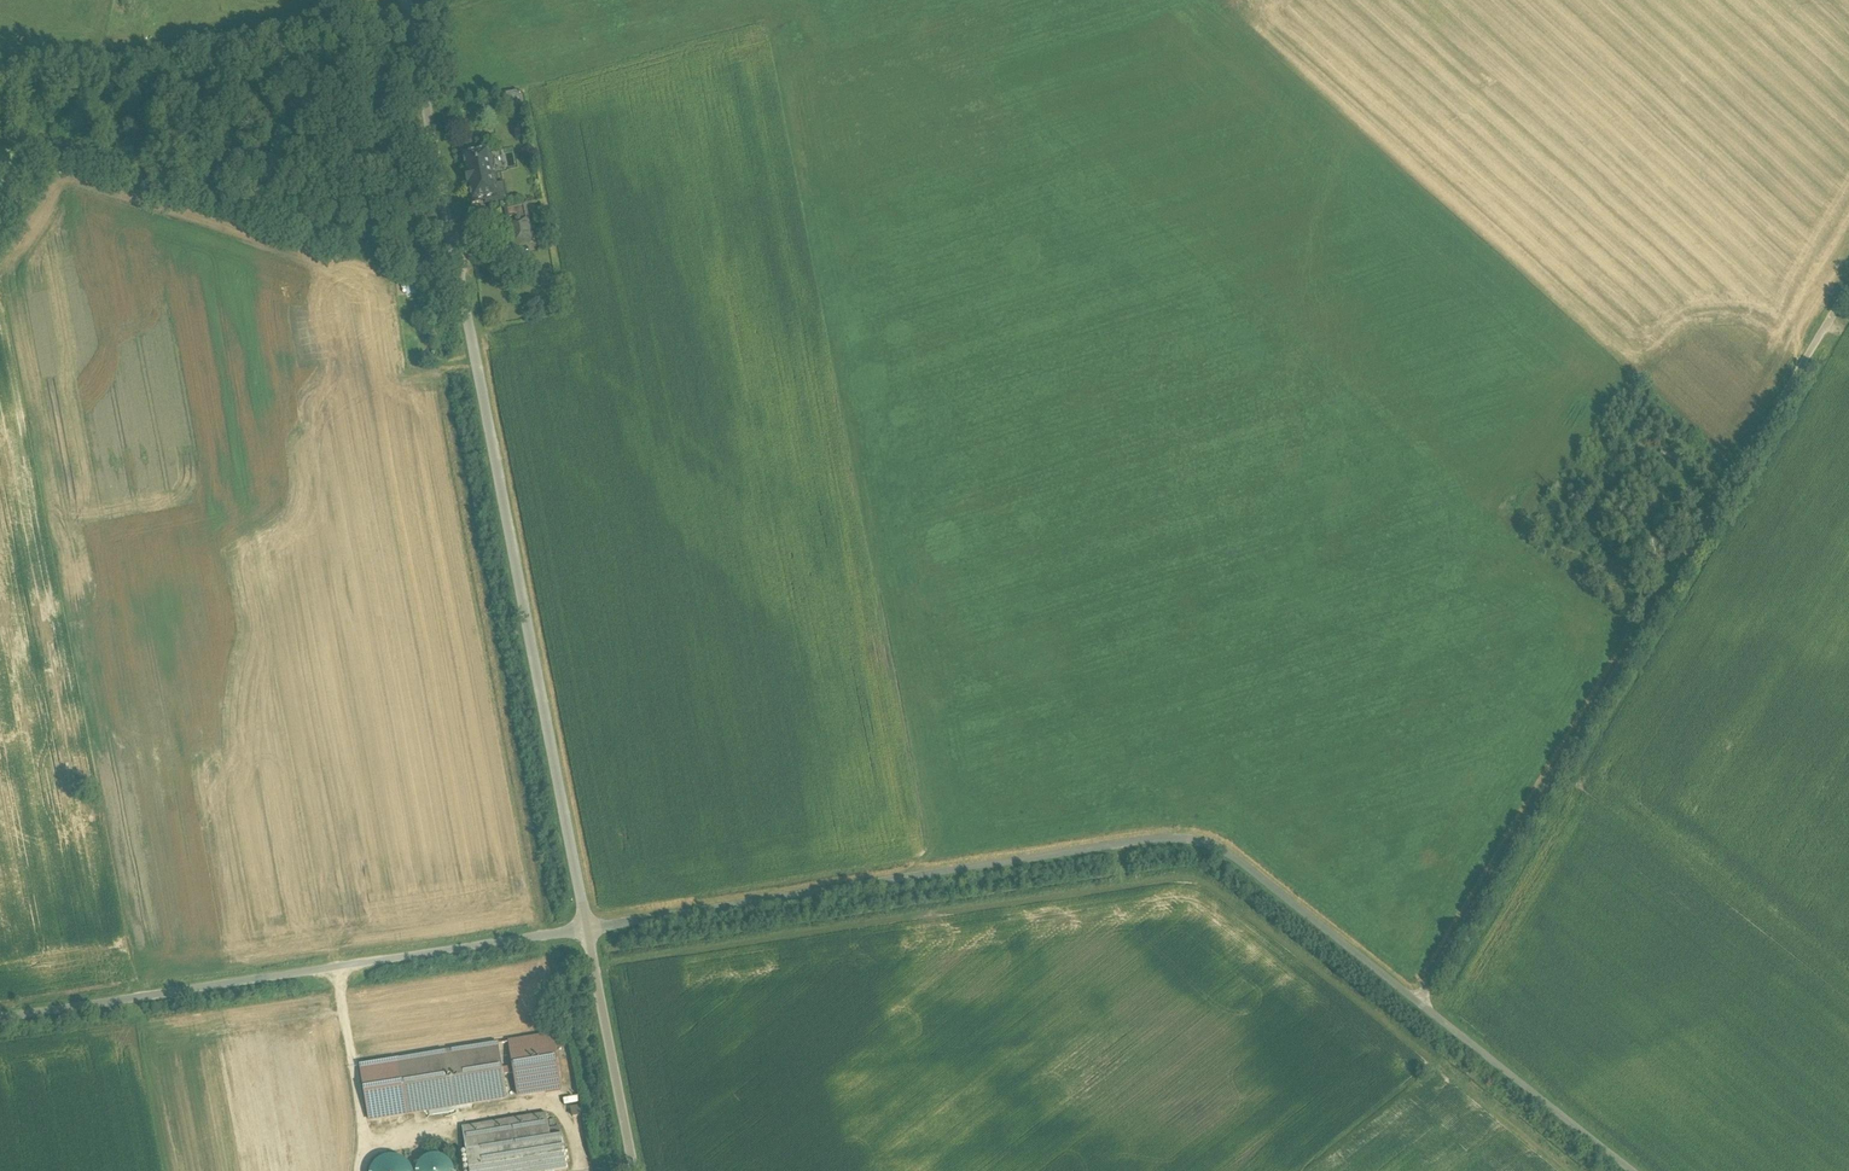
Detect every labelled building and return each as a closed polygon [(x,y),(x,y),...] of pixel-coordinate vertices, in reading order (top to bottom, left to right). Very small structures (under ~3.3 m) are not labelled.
[(488,152),(464,157),(473,203),(497,198),(488,152)] [(508,215),(513,247),(530,244),(525,212),(508,215)] [(515,1074),(518,1097),(562,1090),(553,1036),(510,1043),(514,1068),(515,1074)] [(498,1046),(400,1062),(409,1116),(507,1100),(503,1076),(502,1070),(498,1046)] [(409,1116),(400,1062),(361,1068),(370,1122),(409,1116)] [(514,1068),(502,1070),(503,1076),(515,1074),(514,1068)] [(578,1098),(564,1100),(565,1107),(579,1104),(578,1098)] [(580,1108),(571,1110),(573,1118),(582,1116),(580,1108)] [(547,1115),(463,1129),(466,1153),(551,1139),(550,1132),(547,1115)] [(550,1132),(551,1139),(562,1137),(560,1130),(550,1132)] [(466,1153),(469,1170),(568,1170),(563,1137),(562,1137),(551,1139),(466,1153)]
